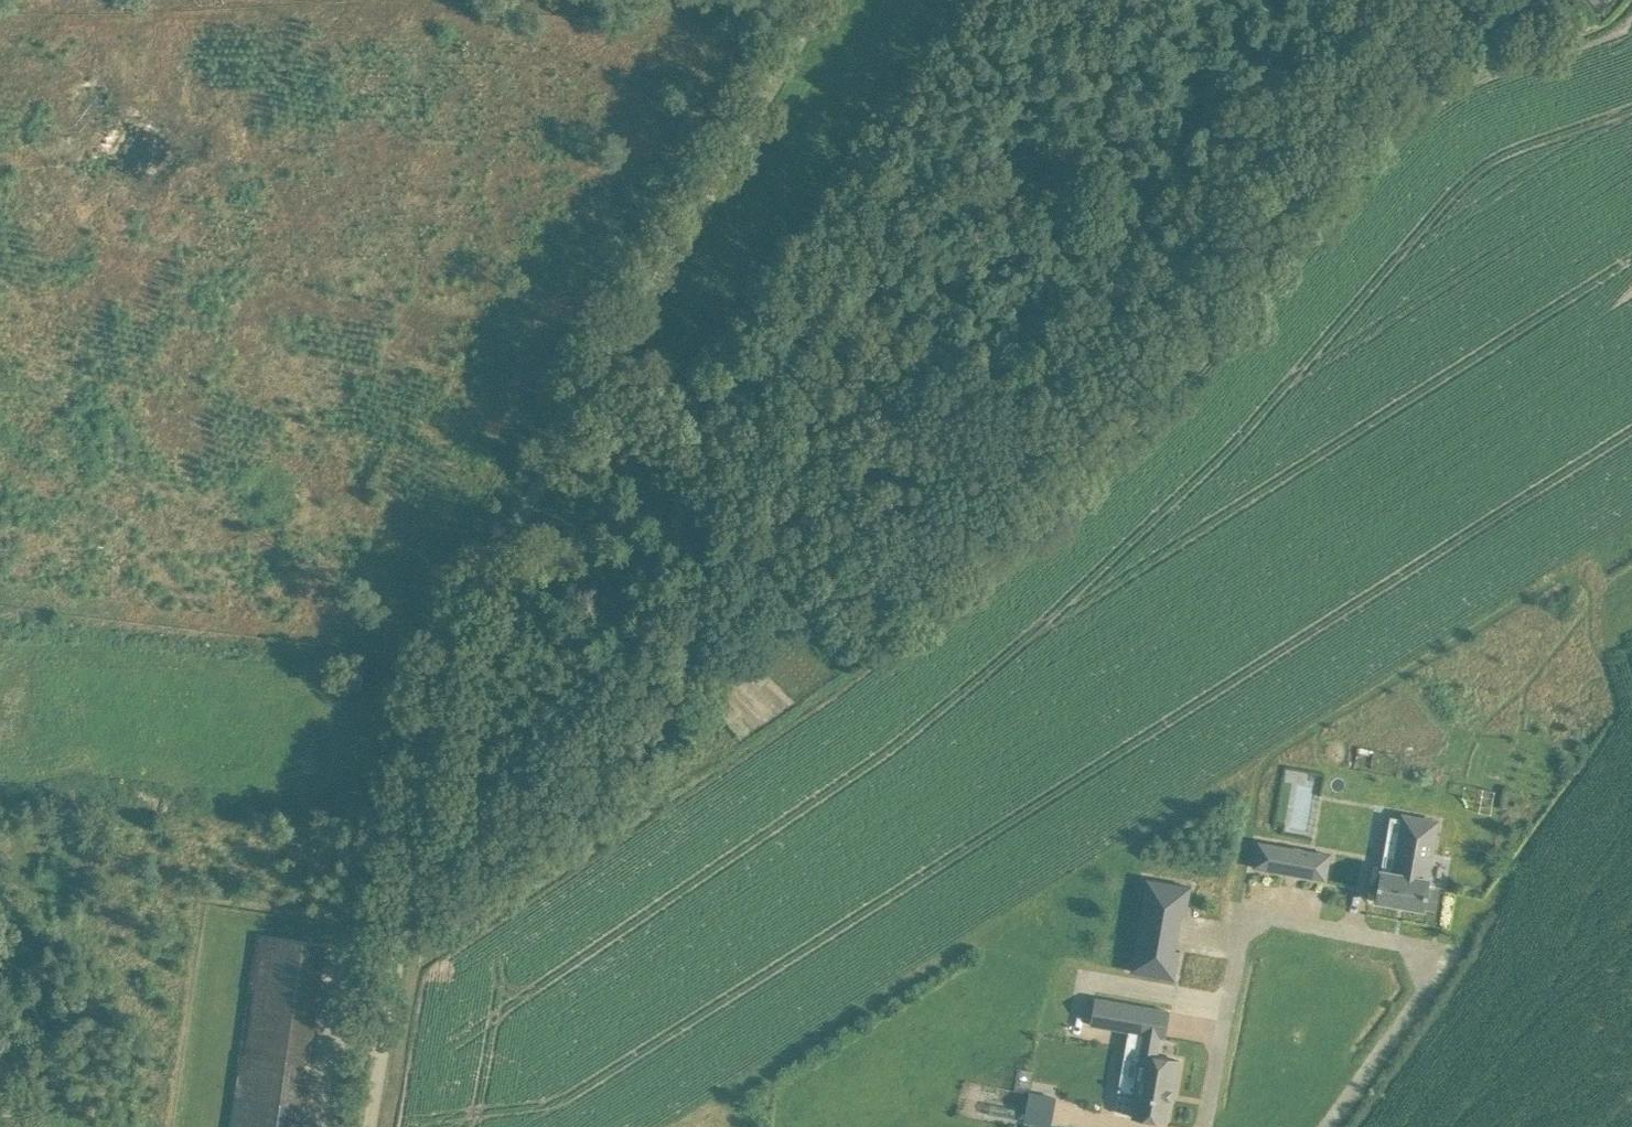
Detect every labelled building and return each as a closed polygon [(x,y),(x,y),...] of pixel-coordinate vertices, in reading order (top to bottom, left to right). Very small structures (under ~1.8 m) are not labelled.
[(1427,911),(1427,908),(1439,910),(1442,892),(1431,890),(1432,880),(1430,879),(1440,823),(1405,817),(1395,873),(1383,871),(1378,902),(1427,911)] [(1258,841),(1254,867),(1304,876),(1326,879),(1330,853),(1308,850),(1258,841)] [(1147,878),(1131,970),(1174,978),(1179,950),(1173,949),(1179,913),(1185,914),(1190,886),(1147,878)] [(235,1126),(299,1126),(326,943),(263,934),(235,1126)] [(1170,1011),(1098,998),(1093,1024),(1144,1033),(1140,1054),(1142,1055),(1135,1094),(1138,1094),(1135,1117),(1167,1122),(1173,1090),(1176,1090),(1181,1060),(1158,1056),(1162,1036),(1165,1037),(1170,1011)] [(1029,1119),(1059,1126),(1066,1095),(1036,1088),(1029,1119)]
